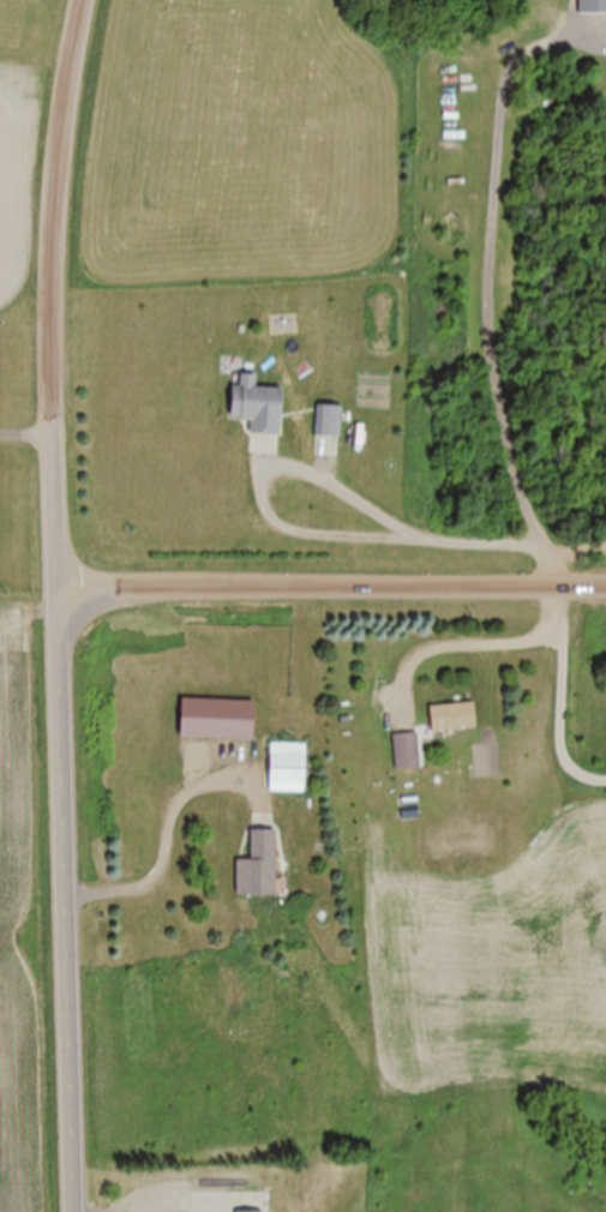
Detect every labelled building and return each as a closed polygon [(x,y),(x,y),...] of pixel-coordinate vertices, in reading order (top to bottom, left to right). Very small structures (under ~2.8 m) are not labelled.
[(578,14),(605,14),(605,0),(578,0),(578,14)] [(283,390),(256,389),(256,376),(240,376),(239,387),(232,387),(231,421),(251,422),(251,435),(281,436),(283,390)] [(341,438),(341,407),(317,407),(317,438),(341,438)] [(476,731),(474,704),(430,707),(432,734),(476,731)] [(419,770),(419,735),(395,735),(395,770),(419,770)] [(306,794),(306,743),(269,743),(269,794),(306,794)] [(251,860),(238,860),(238,895),(277,895),(277,831),(251,831),(251,860)]
